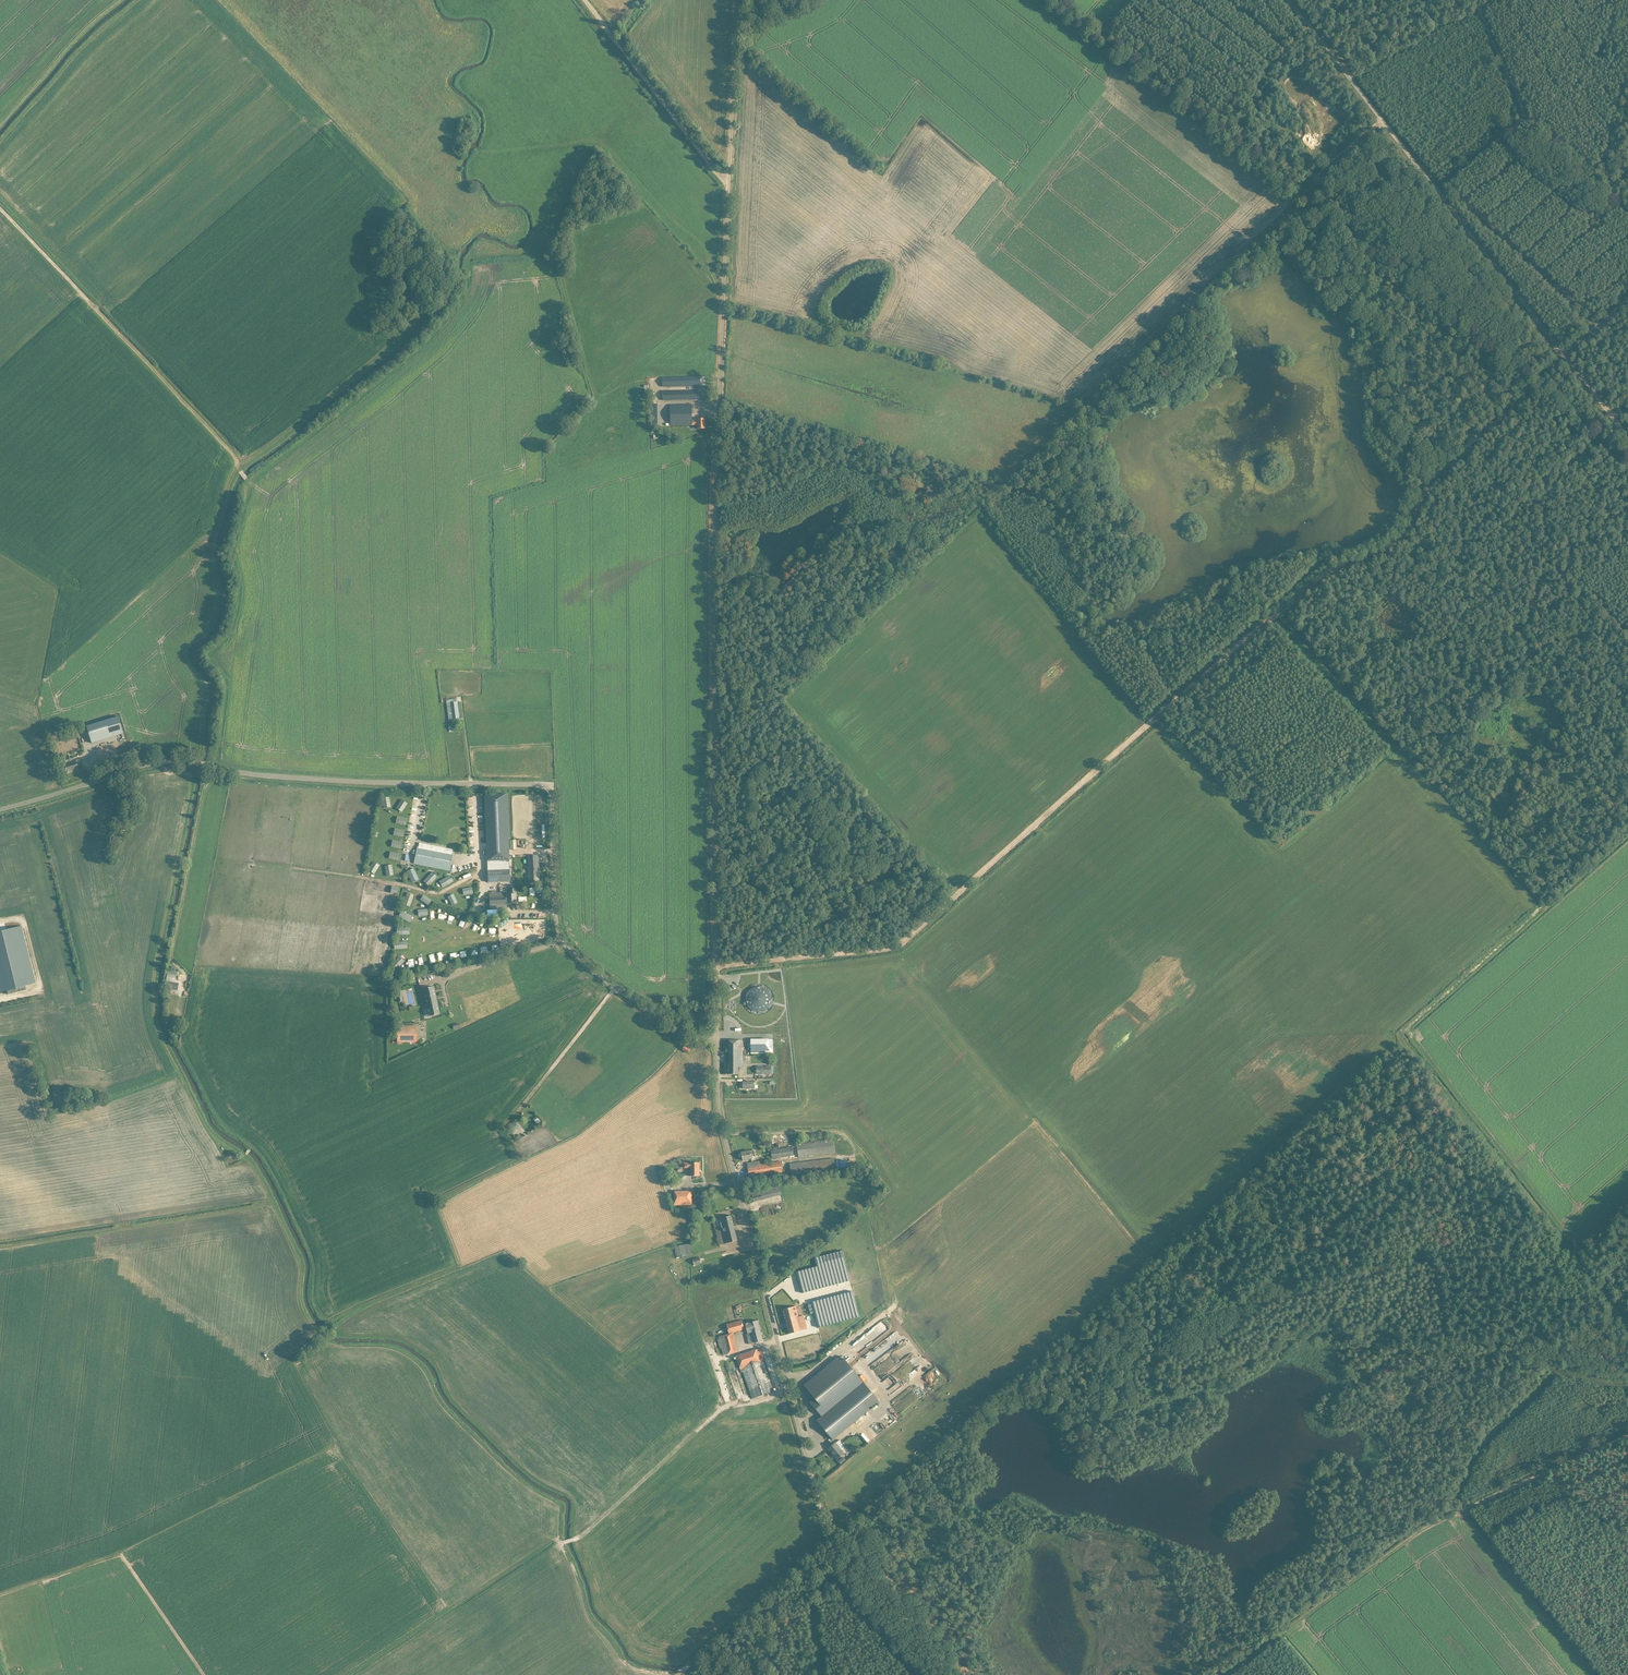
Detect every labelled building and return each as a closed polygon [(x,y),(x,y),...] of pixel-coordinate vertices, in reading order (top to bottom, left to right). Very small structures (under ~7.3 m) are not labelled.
[(663,387),(695,386),(701,386),(700,377),(662,378),(663,387)] [(663,401),(694,400),(699,399),(699,390),(663,391),(663,401)] [(692,421),(692,405),(671,405),(670,426),(698,425),(698,429),(705,429),(705,419),(698,419),(698,421),(692,421)] [(449,720),(459,718),(457,698),(446,699),(449,720)] [(118,716),(86,726),(92,743),(123,733),(118,716)] [(86,758),(94,755),(86,731),(79,733),(86,758)] [(72,763),(64,765),(67,773),(79,770),(75,760),(72,761),(72,763)] [(508,793),(484,794),(487,850),(499,850),(498,840),(508,840),(510,840),(508,793)] [(414,863),(450,871),(453,853),(417,846),(414,863)] [(529,855),(529,869),(540,869),(539,855),(529,855)] [(509,860),(487,860),(488,882),(510,881),(509,860)] [(415,869),(407,872),(411,884),(419,880),(415,869)] [(529,869),(530,883),(540,882),(540,869),(529,869)] [(438,877),(433,872),(423,881),(429,886),(438,877)] [(454,882),(451,875),(439,881),(442,888),(454,882)] [(472,888),(463,889),(464,896),(473,894),(472,888)] [(507,894),(506,892),(502,893),(503,904),(516,904),(516,889),(509,889),(509,894),(507,894)] [(415,896),(408,893),(403,905),(409,908),(412,901),(415,896)] [(489,893),(490,905),(503,904),(502,893),(489,893)] [(424,895),(420,900),(424,902),(429,906),(432,901),(424,895)] [(454,895),(448,898),(452,906),(458,904),(454,895)] [(413,916),(401,912),(399,918),(410,923),(413,916)] [(7,990),(8,995),(26,990),(25,986),(36,983),(22,926),(0,931),(0,992),(7,990)] [(407,949),(407,942),(394,942),(395,950),(407,949)] [(400,956),(391,965),(396,970),(405,961),(400,956)] [(177,990),(179,983),(165,981),(164,988),(177,990)] [(427,1010),(428,1009),(431,1008),(432,1015),(432,1016),(440,1014),(434,986),(422,989),(423,989),(420,990),(423,1004),(426,1004),(427,1010)] [(755,990),(751,993),(749,998),(750,1003),(753,1008),(757,1010),(762,1011),(767,1010),(770,1006),(772,1001),(772,996),(769,992),(764,988),(759,988),(755,990)] [(397,1026),(397,1042),(417,1042),(417,1025),(397,1026)] [(773,1054),(773,1034),(766,1034),(766,1040),(751,1040),(751,1054),(773,1054)] [(743,1055),(743,1040),(729,1040),(729,1055),(743,1055)] [(743,1055),(729,1055),(729,1074),(739,1074),(739,1066),(743,1065),(743,1055)] [(514,1122),(509,1127),(513,1131),(518,1127),(514,1122)] [(798,1155),(798,1157),(835,1153),(833,1138),(797,1143),(797,1146),(770,1150),(772,1159),(798,1155)] [(750,1151),(741,1153),(743,1160),(756,1157),(754,1150),(750,1151)] [(834,1158),(789,1163),(791,1175),(835,1170),(834,1164),(834,1158)] [(750,1163),(747,1163),(749,1177),(750,1177),(782,1172),(781,1162),(760,1165),(759,1161),(753,1162),(750,1163)] [(689,1167),(691,1167),(691,1176),(700,1176),(700,1162),(691,1162),(691,1163),(684,1163),(684,1168),(689,1168),(689,1167)] [(754,1202),(760,1200),(781,1195),(778,1182),(751,1189),(754,1202)] [(692,1191),(674,1191),(674,1205),(692,1205),(692,1191)] [(725,1228),(715,1230),(719,1245),(738,1240),(731,1215),(722,1218),(725,1228)] [(674,1246),(676,1257),(692,1254),(690,1244),(674,1246)] [(817,1266),(797,1272),(802,1293),(850,1281),(842,1251),(815,1258),(817,1266)] [(700,1257),(692,1259),(694,1265),(701,1263),(700,1257)] [(853,1291),(812,1302),(818,1327),(859,1317),(853,1291)] [(796,1332),(807,1329),(803,1316),(800,1317),(799,1316),(796,1306),(783,1310),(789,1334),(796,1332)] [(727,1324),(729,1334),(744,1329),(742,1320),(727,1324)] [(763,1341),(758,1320),(745,1323),(748,1334),(747,1335),(749,1344),(763,1341)] [(733,1333),(719,1337),(719,1338),(717,1339),(720,1349),(722,1348),(724,1355),(737,1351),(733,1333)] [(753,1398),(773,1391),(764,1361),(765,1361),(761,1348),(736,1356),(740,1369),(743,1368),(753,1398)] [(822,1416),(817,1420),(833,1440),(880,1401),(844,1358),(841,1361),(838,1358),(804,1385),(815,1398),(810,1402),(822,1416)] [(931,1388),(941,1381),(933,1369),(923,1376),(931,1388)] [(891,1401),(891,1402),(893,1404),(902,1394),(897,1389),(888,1398),(891,1401)] [(914,1390),(894,1404),(900,1413),(920,1398),(914,1390)] [(836,1443),(828,1449),(832,1453),(832,1452),(838,1458),(847,1450),(839,1440),(836,1443)]
